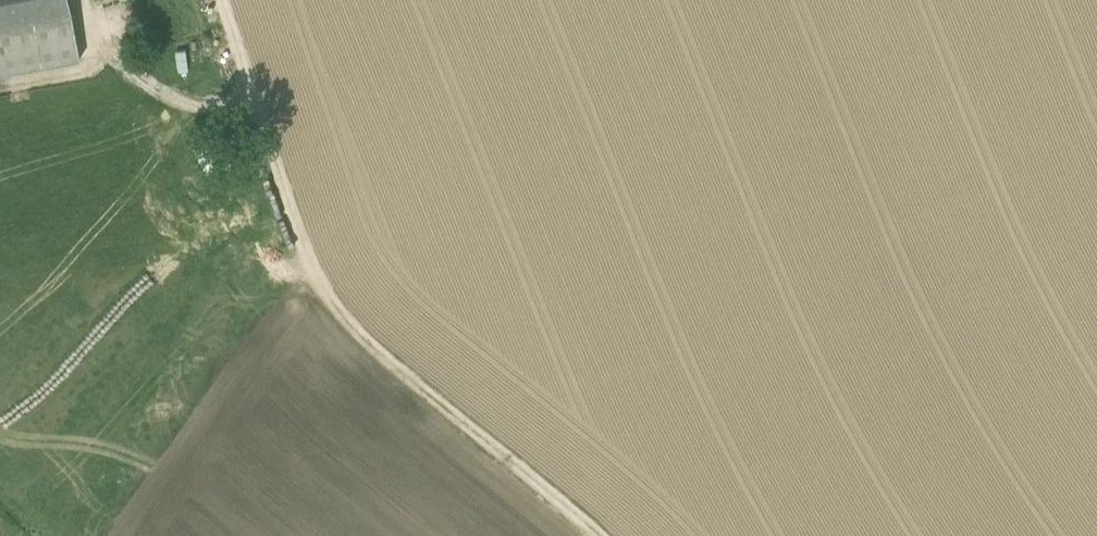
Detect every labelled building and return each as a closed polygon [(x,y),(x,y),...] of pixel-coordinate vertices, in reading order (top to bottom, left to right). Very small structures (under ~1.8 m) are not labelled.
[(72,13),(69,0),(0,0),(0,27),(72,13)] [(72,13),(0,27),(0,74),(81,59),(72,13)]
